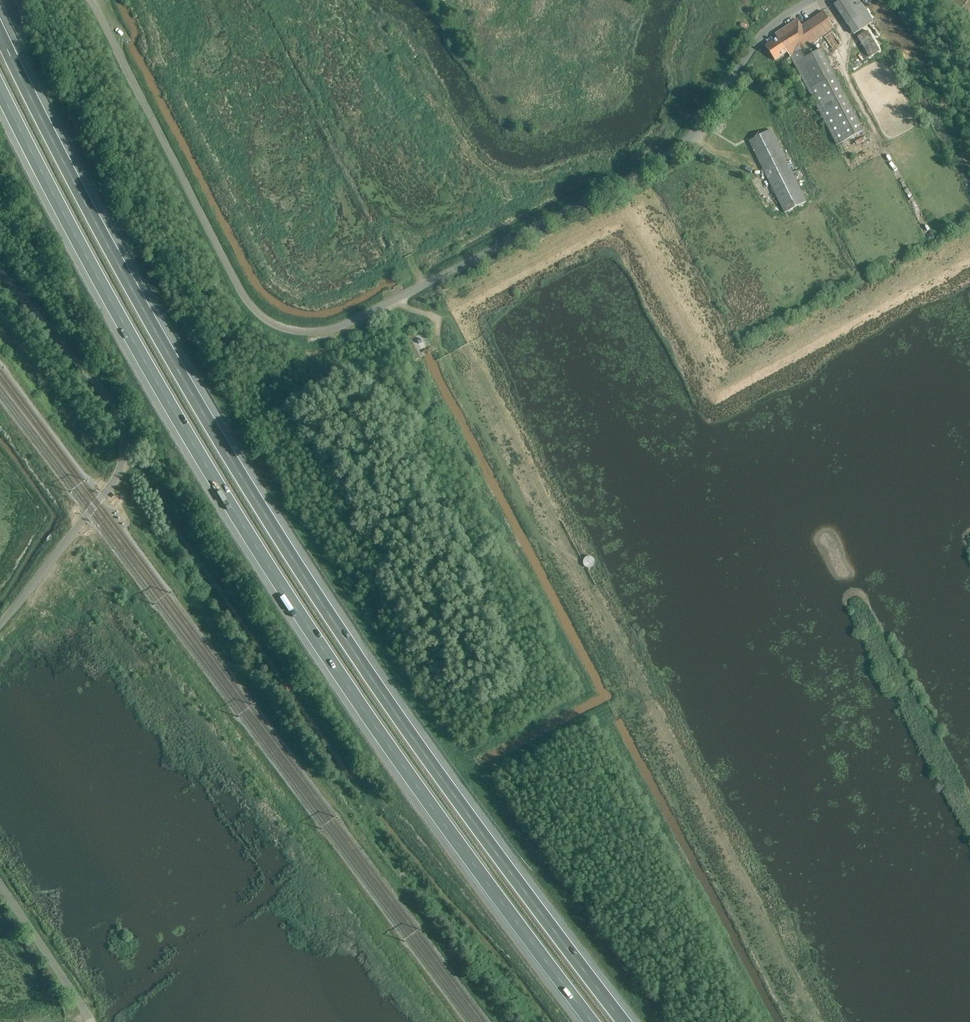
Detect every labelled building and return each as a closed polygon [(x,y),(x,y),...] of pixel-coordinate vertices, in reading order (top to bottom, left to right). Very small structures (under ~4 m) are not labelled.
[(874,22),(859,0),(841,0),(833,5),(853,35),(874,22)] [(803,59),(799,52),(834,28),(823,12),(801,26),(797,20),(775,35),(777,38),(765,46),(775,61),(787,52),(790,58),(794,64),(837,145),(864,131),(821,50),(803,59)] [(806,202),(770,130),(749,141),(768,179),(772,187),(785,213),(806,202)] [(886,160),(892,169),(896,167),(890,157),(886,160)] [(766,190),(772,187),(768,179),(762,182),(766,190)]
